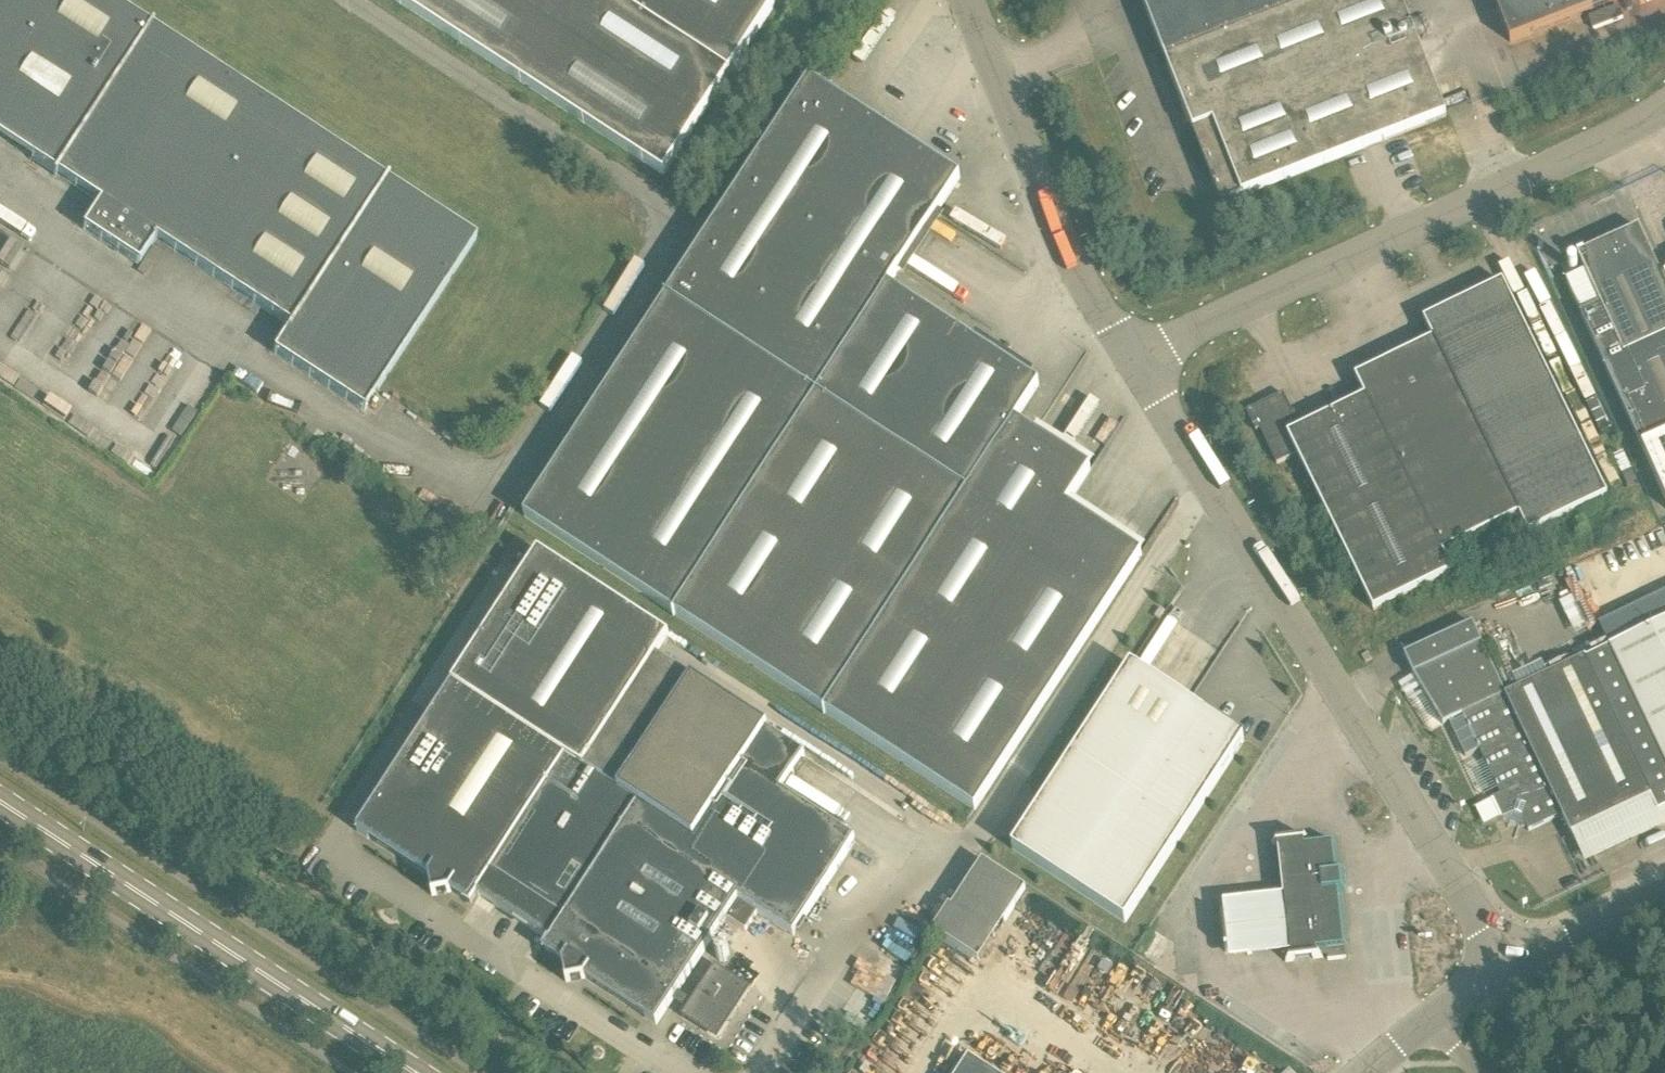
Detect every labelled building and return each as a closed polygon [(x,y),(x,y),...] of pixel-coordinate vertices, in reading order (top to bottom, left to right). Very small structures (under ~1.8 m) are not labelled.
[(101,202),(83,229),(139,265),(157,239),(291,326),(274,352),(365,411),(476,239),(388,182),(389,179),(387,178),(386,180),(153,28),(154,26),(152,25),(151,27),(109,0),(0,0),(0,137),(101,202)] [(664,176),(779,0),(395,0),(664,176)] [(1447,117),(1401,0),(1142,0),(1222,206),(1244,197),(1243,196),(1447,117)] [(1511,43),(1621,0),(1494,0),(1511,43)] [(961,178),(830,93),(810,80),(525,517),(976,811),(1142,556),(1068,507),(1091,471),(1016,421),(1040,385),(890,287),(961,178)] [(1578,256),(1601,305),(1581,314),(1641,445),(1664,434),(1664,284),(1639,228),(1578,256)] [(1520,517),(1529,535),(1608,496),(1503,282),(1424,321),(1434,340),(1520,517)] [(1444,553),(1520,517),(1434,340),(1356,378),(1366,397),(1452,574),(1454,573),(1444,553)] [(1452,574),(1366,397),(1301,429),(1284,394),(1247,412),(1257,432),(1261,430),(1278,465),(1298,455),(1374,611),(1452,574)] [(1643,447),(1664,497),(1664,437),(1643,447)] [(1652,797),(1660,813),(1664,810),(1664,623),(1587,660),(1652,797)] [(1652,797),(1587,660),(1586,658),(1506,696),(1473,624),(1405,656),(1414,676),(1415,676),(1444,724),(1464,715),(1467,722),(1463,725),(1460,729),(1459,734),(1458,739),(1459,743),(1466,757),(1480,750),(1486,762),(1499,789),(1501,795),(1495,798),(1504,819),(1514,814),(1523,818),(1529,831),(1562,816),(1572,835),(1652,797)] [(478,894),(550,942),(545,950),(564,963),(563,964),(567,982),(586,979),(657,1025),(727,918),(746,931),(758,913),(794,937),(856,842),(782,794),(806,757),(769,732),(770,730),(656,656),(583,769),(566,758),(565,758),(453,685),(357,831),(369,839),(370,838),(430,877),(429,877),(433,896),(452,892),(452,891),(471,904),(478,894)] [(1012,850),(1107,912),(1126,924),(1244,741),(1245,742),(1246,740),(1207,715),(1206,716),(1131,668),(1012,850)] [(1340,869),(1337,843),(1305,847),(1305,842),(1311,841),(1311,838),(1272,843),(1272,845),(1278,845),(1291,954),(1291,959),(1285,959),(1285,962),(1324,958),(1324,955),(1317,956),(1317,951),(1328,949),(1329,960),(1347,958),(1346,948),(1349,947),(1343,896),(1348,895),(1345,869),(1340,869)] [(933,932),(979,962),(1026,889),(983,861),(952,908),(950,906),(933,932)] [(727,949),(725,949),(723,949),(721,949),(719,950),(718,952),(717,954),(717,956),(717,958),(719,960),(721,962),(723,962),(726,962),(728,960),(730,958),(731,956),(730,953),(729,951),(727,949)] [(690,1002),(682,1015),(719,1038),(751,987),(712,963),(688,1001),(690,1002)] [(970,1059),(961,1072),(992,1072),(970,1059)]
